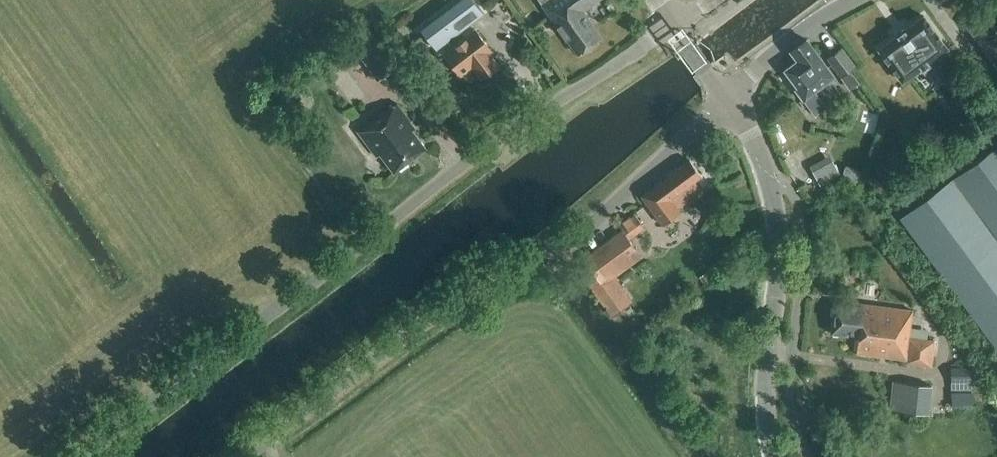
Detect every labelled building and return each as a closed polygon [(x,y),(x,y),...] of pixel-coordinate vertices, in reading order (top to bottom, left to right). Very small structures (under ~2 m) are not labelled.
[(421,29),(436,49),(484,12),(474,0),(459,0),(421,29)] [(577,54),(601,37),(582,10),(596,0),(539,0),(577,54)] [(878,49),(889,64),(902,82),(947,49),(923,16),(878,49)] [(461,75),(472,66),(481,78),(498,65),(489,54),(491,52),(474,30),(444,53),(461,75)] [(814,115),(825,107),(813,91),(833,76),(807,40),(791,52),(797,61),(784,70),(797,88),(795,89),(814,115)] [(849,90),(857,83),(848,71),(854,66),(841,49),(827,59),(849,90)] [(415,128),(396,104),(386,112),(385,111),(357,132),(377,157),(380,155),(394,172),(426,148),(412,130),(415,128)] [(900,218),(996,346),(996,148),(900,218)] [(841,177),(830,155),(809,166),(820,188),(841,177)] [(701,176),(689,160),(677,169),(676,168),(666,175),(668,176),(657,184),(659,187),(647,195),(655,205),(651,208),(662,224),(679,212),(677,208),(701,191),(694,181),(701,176)] [(587,264),(579,269),(614,317),(634,302),(616,277),(642,257),(622,231),(584,259),(587,264)] [(859,306),(835,303),(831,333),(858,337),(856,353),(905,359),(905,362),(931,365),(934,340),(927,339),(928,331),(909,329),(912,310),(860,304),(859,306)] [(950,367),(950,392),(972,392),(972,367),(950,367)] [(895,379),(893,408),(929,410),(931,382),(895,379)]
